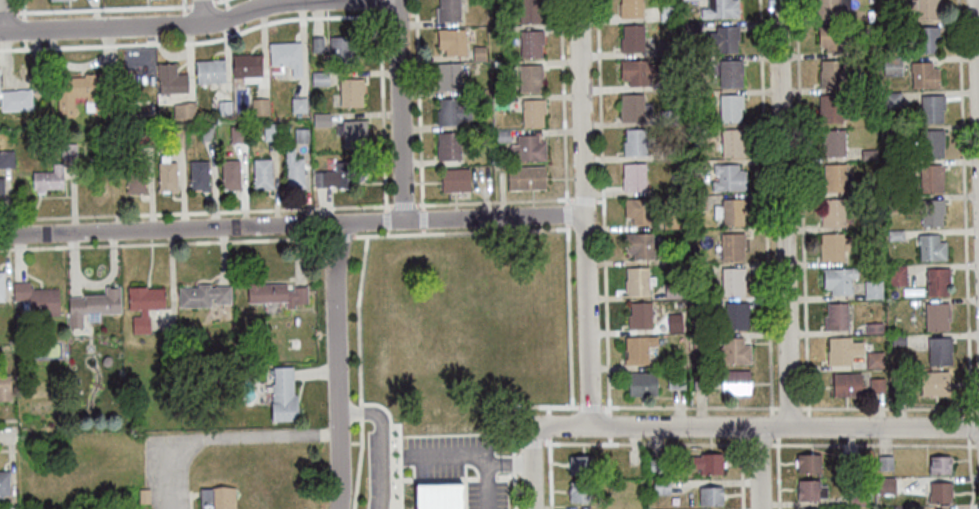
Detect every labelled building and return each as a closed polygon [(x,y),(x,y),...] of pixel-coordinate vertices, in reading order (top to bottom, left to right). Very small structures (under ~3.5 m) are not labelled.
[(439,6),(439,0),(459,0),(460,20),(437,21),(436,6),(439,6)] [(519,22),(518,0),(540,0),(541,22),(519,22)] [(620,2),(620,0),(642,0),(642,16),(620,17),(619,2),(620,2)] [(707,8),(707,0),(737,0),(738,17),(701,18),(701,9),(707,8)] [(816,18),(815,0),(849,0),(849,15),(838,15),(838,18),(816,18)] [(910,10),(910,0),(939,0),(940,18),(916,18),(916,9),(910,10)] [(660,21),(659,6),(674,6),(675,20),(660,21)] [(684,23),(697,22),(697,35),(684,35),(684,23)] [(622,25),(642,24),(643,51),(620,52),(620,38),(623,38),(622,25)] [(706,32),(715,32),(715,27),(738,26),(738,40),(736,40),(736,52),(706,53),(706,32)] [(844,26),(845,51),(825,52),(825,46),(818,46),(818,26),(844,26)] [(917,53),(916,27),(937,26),(938,52),(917,53)] [(464,29),(464,46),(465,46),(465,54),(444,55),(444,45),(438,45),(437,30),(464,29)] [(543,30),(543,44),(540,44),(541,56),(521,57),(520,31),(543,30)] [(331,62),(331,45),(329,45),(329,37),(349,36),(350,44),(357,43),(358,61),(331,62)] [(323,37),(323,52),(312,52),(311,38),(323,37)] [(660,56),(660,41),(674,41),(674,55),(660,56)] [(300,42),(301,76),(292,76),(292,66),(289,66),(289,64),(282,64),(282,72),(271,72),(270,43),(300,42)] [(859,42),(873,42),(874,56),(859,56),(859,42)] [(473,46),(484,46),(485,59),(473,59),(473,46)] [(261,55),(261,75),(259,76),(259,82),(242,82),(242,76),(233,76),(233,55),(249,54),(249,55),(261,55)] [(900,75),(883,76),(883,57),(900,57),(900,75)] [(224,81),(196,82),(195,61),(212,60),(224,59),(224,81)] [(841,59),(842,87),(819,88),(819,70),(820,70),(820,60),(841,59)] [(620,60),(647,60),(647,64),(656,64),(656,74),(650,74),(650,76),(647,76),(647,85),(628,85),(628,79),(623,79),(623,78),(621,78),(620,60)] [(720,87),(719,60),(742,60),(742,74),(741,74),(741,86),(720,87)] [(459,62),(460,89),(437,90),(436,76),(437,75),(437,63),(459,62)] [(911,88),(911,62),(931,62),(931,67),(935,67),(935,68),(938,68),(938,87),(911,88)] [(159,93),(158,64),(175,63),(175,74),(187,73),(187,92),(159,93)] [(518,65),(541,64),(542,78),(541,78),(541,91),(519,92),(518,65)] [(328,85),(312,85),(312,72),(327,71),(328,85)] [(116,109),(86,110),(86,96),(73,96),(73,114),(59,115),(58,78),(84,77),(84,74),(95,74),(95,77),(115,77),(116,109)] [(661,90),(661,76),(673,75),(673,89),(661,90)] [(333,106),(332,95),(339,94),(339,79),(362,78),(362,93),(361,93),(362,105),(333,106)] [(0,91),(30,89),(32,109),(1,111),(0,91)] [(701,105),(688,105),(688,92),(701,91),(701,105)] [(900,107),(883,108),(883,92),(900,92),(900,107)] [(643,121),(620,121),(620,107),(621,107),(620,94),(642,93),(642,104),(650,103),(650,114),(643,114),(643,121)] [(740,121),(720,122),(720,95),(742,94),(742,108),(739,108),(740,121)] [(818,95),(840,95),(840,101),(849,101),(849,119),(840,119),(840,121),(818,122),(818,108),(818,95)] [(942,122),(921,122),(921,96),(943,95),(944,109),(941,109),(942,122)] [(292,112),(291,98),(306,97),(306,112),(292,112)] [(251,99),(268,98),(268,115),(251,115),(251,99)] [(438,98),(459,98),(459,106),(469,105),(470,119),(459,119),(459,124),(437,125),(437,111),(439,111),(438,98)] [(543,126),(522,127),(521,100),(544,99),(544,113),(542,113),(543,126)] [(217,101),(231,101),(231,115),(218,115),(217,101)] [(172,104),(182,104),(182,102),(193,102),(194,117),(172,118),(172,104)] [(313,113),(329,113),(330,126),(313,126),(313,113)] [(343,148),(342,135),(337,135),(336,125),(342,124),(342,121),(366,120),(366,134),(364,134),(364,147),(343,148)] [(201,140),(200,123),(214,123),(215,140),(201,140)] [(263,123),(278,123),(278,140),(264,140),(263,123)] [(230,142),(230,126),(245,125),(246,142),(230,142)] [(885,141),(884,128),(899,127),(899,141),(885,141)] [(151,128),(151,143),(136,143),(135,129),(151,128)] [(295,143),(294,129),(308,128),(308,142),(295,143)] [(169,147),(168,129),(181,129),(181,146),(169,147)] [(625,129),(645,129),(645,137),(652,137),(652,145),(651,145),(651,148),(646,148),(646,155),(623,155),(623,142),(625,142),(625,129)] [(722,157),(721,130),(743,129),(744,146),(742,146),(743,156),(722,157)] [(920,157),(920,130),(943,129),(943,147),(942,147),(942,156),(920,157)] [(495,141),(495,131),(509,130),(509,141),(495,141)] [(843,130),(844,156),(824,156),(823,130),(843,130)] [(459,132),(460,159),(437,160),(436,146),(437,146),(437,132),(459,132)] [(509,160),(509,146),(517,146),(517,135),(537,135),(537,142),(544,142),(545,159),(509,160)] [(61,159),(61,144),(75,144),(76,158),(61,159)] [(663,159),(662,145),(677,145),(678,159),(663,159)] [(286,186),(285,148),(294,148),(295,158),(303,158),(304,185),(286,186)] [(13,167),(0,167),(0,151),(12,150),(13,167)] [(860,150),(875,150),(875,159),(861,160),(860,150)] [(158,162),(160,162),(160,156),(168,156),(168,162),(175,162),(176,191),(159,192),(158,162)] [(271,158),(272,187),(254,188),(253,159),(271,158)] [(239,160),(240,188),(223,188),(222,160),(239,160)] [(686,160),(700,160),(701,174),(687,174),(686,160)] [(207,161),(208,190),(200,191),(200,188),(191,189),(190,161),(207,161)] [(314,172),(336,171),(335,163),(362,162),(362,186),(335,187),(335,184),(326,185),(326,186),(315,186),(314,172)] [(126,164),(143,163),(144,191),(127,192),(126,164)] [(623,190),(622,175),(620,175),(620,164),(644,163),(645,190),(623,190)] [(32,172),(53,172),(53,164),(62,164),(63,187),(44,188),(44,193),(37,194),(37,188),(33,188),(32,172)] [(737,164),(737,170),(741,170),(741,172),(745,172),(745,189),(718,190),(718,191),(712,191),(712,182),(718,182),(718,174),(713,174),(713,164),(737,164)] [(844,164),(845,190),(822,191),(822,178),(824,178),(824,164),(844,164)] [(900,179),(886,179),(885,165),(899,164),(900,179)] [(920,192),(920,165),(941,165),(942,192),(920,192)] [(507,167),(544,166),(545,188),(508,189),(507,167)] [(442,192),(441,169),(469,168),(469,191),(442,192)] [(109,171),(95,173),(96,186),(110,185),(109,171)] [(9,198),(9,177),(0,177),(0,198),(9,198)] [(705,195),(705,208),(689,209),(689,196),(705,195)] [(900,211),(885,211),(885,197),(900,197),(900,211)] [(651,223),(632,224),(632,217),(625,217),(625,199),(651,198),(651,223)] [(722,199),(744,199),(744,212),(742,212),(742,225),(722,225),(722,218),(713,218),(713,206),(722,205),(722,199)] [(843,199),(844,226),(821,226),(820,213),(823,212),(823,199),(843,199)] [(921,226),(921,200),(943,200),(943,212),(941,213),(941,226),(921,226)] [(680,228),(664,228),(664,215),(680,214),(680,228)] [(690,239),(690,229),(697,229),(698,238),(690,239)] [(887,240),(887,230),(903,230),(903,240),(887,240)] [(625,233),(651,232),(652,250),(653,250),(653,258),(632,259),(632,253),(626,253),(625,233)] [(720,234),(743,233),(744,247),(743,248),(743,259),(721,260),(720,234)] [(842,233),(842,238),(849,238),(849,249),(842,250),(842,260),(821,260),(820,234),(842,233)] [(919,235),(938,235),(938,242),(945,242),(945,259),(919,260),(919,235)] [(665,252),(680,252),(681,262),(666,263),(665,252)] [(905,285),(889,285),(889,265),(905,265),(905,285)] [(649,294),(627,294),(627,292),(626,292),(625,281),(627,281),(626,267),(648,267),(648,276),(654,276),(654,284),(648,284),(649,294)] [(721,268),(743,267),(744,281),(743,281),(743,295),(722,295),(721,268)] [(823,268),(856,267),(857,277),(850,278),(850,286),(851,285),(851,294),(831,294),(831,289),(826,289),(826,287),(823,287),(823,268)] [(927,296),(926,269),(949,268),(949,282),(946,282),(947,296),(927,296)] [(29,316),(29,299),(13,300),(12,283),(28,282),(28,289),(58,288),(59,316),(29,316)] [(865,282),(881,282),(882,298),(865,298),(865,282)] [(286,283),(286,291),(293,291),(293,286),(306,286),(307,302),(294,303),(294,307),(286,308),(285,301),(248,302),(247,283),(259,283),(259,284),(286,283)] [(179,307),(178,288),(197,287),(197,284),(209,284),(209,287),(215,287),(215,286),(230,286),(230,302),(215,303),(215,298),(209,298),(210,306),(179,307)] [(681,297),(665,298),(664,284),(681,284),(681,297)] [(69,328),(68,297),(81,297),(81,299),(83,299),(83,295),(105,294),(105,287),(119,286),(120,313),(97,314),(98,321),(88,321),(87,314),(82,314),(82,327),(69,328)] [(128,309),(127,287),(146,286),(146,289),(163,288),(164,308),(146,309),(147,316),(148,316),(148,333),(132,333),(132,317),(140,316),(139,309),(128,309)] [(630,303),(650,302),(651,327),(629,328),(628,316),(631,316),(630,303)] [(724,303),(747,302),(747,319),(746,319),(747,330),(725,330),(724,303)] [(847,329),(825,329),(825,316),(827,316),(827,303),(846,303),(847,329)] [(925,331),(925,303),(948,303),(948,317),(947,317),(947,331),(925,331)] [(882,323),(882,332),(865,333),(865,323),(882,323)] [(706,333),(707,346),(692,347),(692,334),(706,333)] [(905,345),(891,345),(891,334),(905,334),(905,345)] [(656,336),(656,345),(646,346),(646,363),(626,363),(625,337),(656,336)] [(722,338),(742,337),(742,345),(749,345),(749,363),(728,363),(728,362),(714,363),(714,347),(722,347),(722,338)] [(828,337),(851,337),(851,342),(862,341),(863,354),(851,354),(851,364),(828,364),(828,351),(828,337)] [(929,365),(928,338),(951,338),(951,351),(950,351),(950,364),(929,365)] [(866,368),(866,353),(883,352),(883,367),(866,368)] [(272,420),(271,384),(274,384),(273,368),(292,367),(293,395),(297,394),(298,420),(272,420)] [(748,370),(749,394),(722,394),(721,371),(748,370)] [(629,395),(628,373),(655,372),(656,394),(629,395)] [(683,388),(667,388),(667,372),(683,372),(683,388)] [(707,388),(693,388),(693,373),(707,372),(707,388)] [(922,395),(921,373),(948,372),(949,394),(922,395)] [(833,374),(860,373),(860,396),(833,396),(833,374)] [(892,391),(891,373),(906,373),(906,391),(892,391)] [(10,400),(0,400),(0,376),(9,376),(10,400)] [(870,378),(883,378),(884,391),(870,392),(870,378)] [(700,473),(700,466),(689,466),(689,456),(700,456),(700,454),(721,454),(721,473),(700,473)] [(797,472),(797,454),(821,454),(821,472),(797,472)] [(842,469),(842,454),(857,454),(857,469),(842,469)] [(592,473),(569,473),(569,456),(592,456),(592,473)] [(878,470),(878,456),(892,456),(892,470),(878,470)] [(930,457),(949,457),(949,473),(930,473),(930,457)] [(649,459),(662,458),(663,472),(649,473),(649,459)] [(1,498),(0,498),(0,471),(8,471),(9,494),(1,495),(1,498)] [(914,486),(899,486),(899,478),(914,478),(914,486)] [(653,480),(669,480),(669,494),(653,494),(653,480)] [(798,500),(798,480),(820,480),(820,486),(826,486),(826,497),(818,497),(818,500),(798,500)] [(569,501),(569,481),(591,481),(591,489),(590,489),(590,501),(569,501)] [(950,482),(950,502),(929,502),(929,494),(930,494),(930,482),(950,482)] [(464,484),(465,508),(417,508),(416,485),(464,484)] [(699,487),(722,487),(722,504),(699,504),(699,487)] [(148,489),(149,503),(138,503),(137,489),(148,489)] [(234,489),(235,508),(200,508),(200,490),(234,489)] [(849,505),(849,494),(865,494),(865,505),(849,505)]
